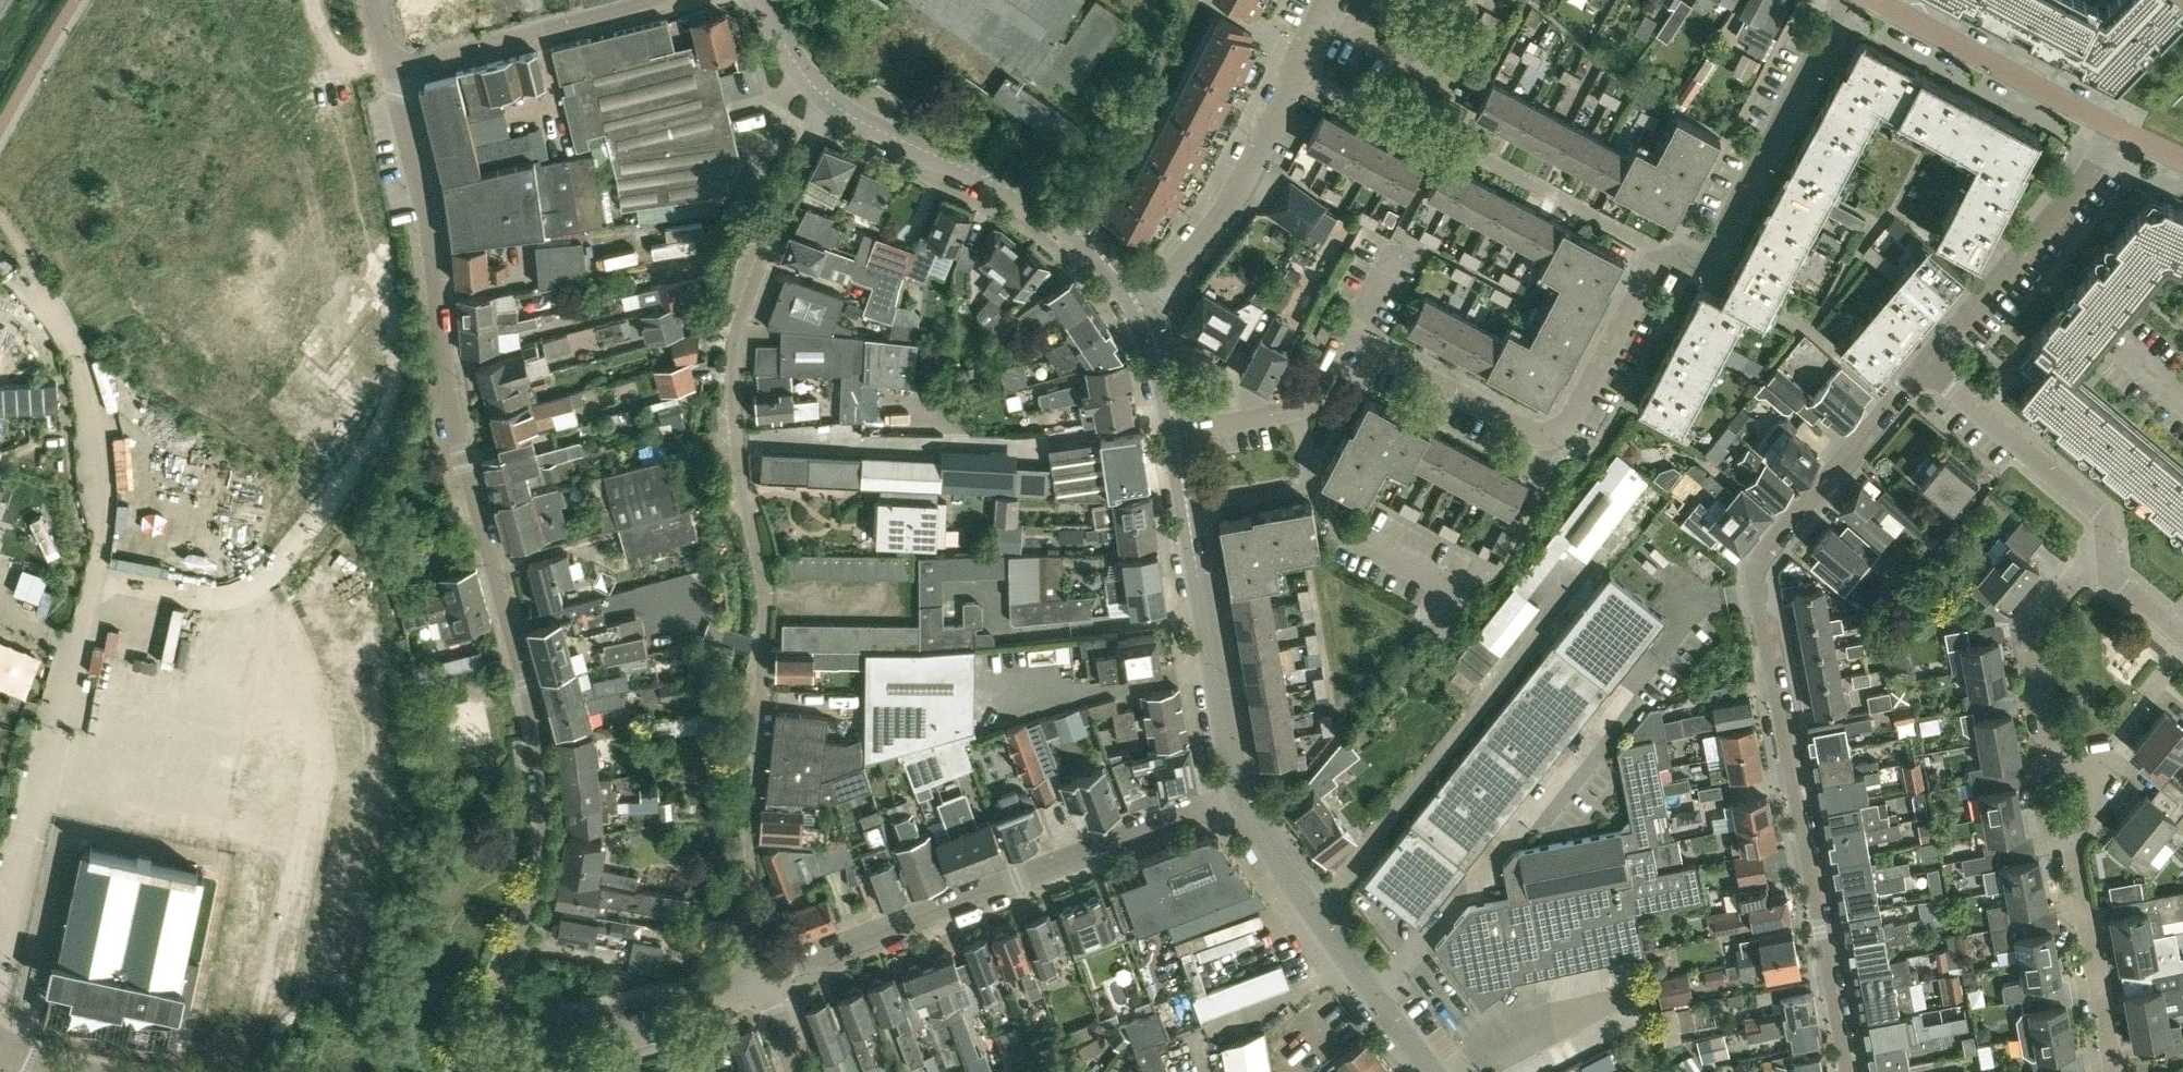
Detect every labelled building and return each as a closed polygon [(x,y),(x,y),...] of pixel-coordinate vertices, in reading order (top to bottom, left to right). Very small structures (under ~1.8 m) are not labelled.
[(1062,39),(1074,21),(1064,14),(1073,0),(930,0),(1037,75),(1047,82),(1052,75),(1073,90),(1124,18),(1098,0),(1093,0),(1065,41),(1062,39)] [(1263,0),(1232,0),(1256,13),(1263,0)] [(1655,33),(1667,41),(1692,5),(1685,0),(1678,0),(1655,33)] [(1764,16),(1773,0),(1740,0),(1737,7),(1748,13),(1736,34),(1749,41),(1746,47),(1761,56),(1778,24),(1764,16)] [(2115,83),(2182,13),(2182,0),(2110,0),(2103,7),(2089,0),(1958,0),(2115,83)] [(704,59),(715,56),(735,50),(726,13),(716,15),(714,8),(692,12),(699,41),(704,59)] [(1115,193),(1102,217),(1146,240),(1153,228),(1162,232),(1260,45),(1250,39),(1253,33),(1219,16),(1124,197),(1115,193)] [(704,59),(699,41),(671,49),(664,19),(581,40),(606,132),(618,178),(622,208),(727,193),(741,167),(739,158),(740,158),(715,56),(704,59)] [(1646,39),(1654,26),(1642,19),(1635,32),(1646,39)] [(1893,113),(1917,69),(1861,39),(1842,75),(1839,74),(1825,99),(1869,122),(1878,105),(1893,113)] [(588,136),(606,132),(581,40),(553,48),(561,81),(574,78),(577,89),(562,92),(577,149),(591,146),(588,136)] [(1527,63),(1533,52),(1523,47),(1517,58),(1527,63)] [(516,57),(524,90),(532,88),(545,85),(536,51),(516,57)] [(1533,52),(1527,63),(1536,68),(1542,56),(1533,52)] [(1689,105),(1716,62),(1707,56),(1680,99),(1689,105)] [(487,107),(487,108),(503,103),(500,96),(522,90),(514,57),(461,71),(472,111),(487,107)] [(1566,84),(1572,72),(1563,67),(1557,79),(1566,84)] [(1575,67),(1573,73),(1581,77),(1584,72),(1575,67)] [(1955,146),(1978,101),(1917,69),(1893,113),(1955,146)] [(475,143),(462,92),(457,71),(424,79),(420,85),(444,178),(482,170),(475,143)] [(1010,72),(996,92),(1044,126),(1058,105),(1010,72)] [(1572,72),(1566,84),(1575,88),(1581,77),(1573,73),(1572,72)] [(1494,124),(1511,92),(1492,81),(1474,113),(1494,124)] [(1606,104),(1612,93),(1602,88),(1596,99),(1606,104)] [(1514,134),(1531,102),(1511,92),(1494,124),(1514,134)] [(1612,93),(1606,104),(1615,109),(1621,98),(1612,93)] [(1840,178),(1869,122),(1825,99),(1796,154),(1840,178)] [(1966,174),(2010,197),(2023,171),(2021,170),(2040,134),(1978,101),(1955,146),(1975,156),(1966,174)] [(1534,145),(1551,113),(1531,102),(1514,134),(1534,145)] [(1645,125),(1651,114),(1641,109),(1635,120),(1645,125)] [(1323,112),(1306,144),(1326,155),(1343,122),(1323,112)] [(1553,155),(1570,123),(1551,113),(1534,145),(1553,155)] [(1651,114),(1645,125),(1653,130),(1659,118),(1651,114)] [(1663,138),(1707,161),(1720,137),(1676,114),(1663,138)] [(1343,122),(1326,155),(1346,165),(1363,133),(1343,122)] [(1573,166),(1590,134),(1570,123),(1553,155),(1573,166)] [(482,170),(535,158),(529,132),(475,143),(482,170)] [(1363,133),(1346,165),(1366,176),(1383,144),(1363,133)] [(1593,176),(1610,144),(1590,134),(1573,166),(1593,176)] [(1695,185),(1707,161),(1663,138),(1655,153),(1636,143),(1630,154),(1612,187),(1673,219),(1692,183),(1695,185)] [(1383,144),(1366,176),(1386,186),(1403,154),(1383,144)] [(1612,187),(1630,154),(1610,144),(1593,176),(1612,187)] [(826,146),(805,185),(833,199),(855,157),(826,146)] [(475,240),(500,237),(606,225),(594,153),(577,156),(577,157),(570,158),(542,162),(541,157),(535,158),(482,170),(444,178),(453,243),(475,240)] [(1403,154),(1386,186),(1406,197),(1423,165),(1403,154)] [(1828,199),(1840,178),(1796,154),(1764,214),(1808,238),(1823,209),(1860,229),(1866,219),(1828,199)] [(1447,204),(1464,172),(1444,161),(1427,194),(1447,204)] [(1291,173),(1300,178),(1305,167),(1296,163),(1291,173)] [(884,194),(887,195),(889,191),(886,190),(890,181),(862,169),(847,202),(875,214),(884,194)] [(1467,215),(1484,182),(1464,172),(1447,204),(1467,215)] [(1978,258),(2010,197),(1966,174),(1934,235),(1978,258)] [(1281,196),(1315,220),(1325,206),(1291,182),(1281,196)] [(1487,225),(1504,193),(1484,182),(1467,215),(1487,225)] [(1329,198),(1334,188),(1325,183),(1320,194),(1329,198)] [(1334,188),(1329,198),(1337,202),(1342,192),(1334,188)] [(1506,236),(1523,203),(1504,193),(1487,225),(1506,236)] [(1313,221),(1315,220),(1281,196),(1270,211),(1297,231),(1307,217),(1313,221)] [(2162,199),(2160,204),(2148,206),(2144,203),(2031,338),(2041,346),(2025,364),(2038,375),(2018,398),(2182,536),(2182,472),(2065,373),(2165,254),(2182,263),(2182,208),(2162,199)] [(1526,246),(1543,214),(1523,203),(1506,236),(1526,246)] [(924,280),(939,243),(955,250),(970,216),(941,204),(928,236),(922,234),(914,254),(911,262),(912,262),(910,265),(907,273),(924,280)] [(808,206),(795,230),(823,241),(822,241),(832,245),(832,244),(836,245),(844,229),(831,223),(834,217),(808,206)] [(1366,224),(1371,213),(1362,209),(1357,219),(1366,224)] [(1397,213),(1388,209),(1382,220),(1391,224),(1397,213)] [(1318,226),(1332,234),(1340,220),(1326,212),(1318,226)] [(1371,213),(1366,224),(1374,228),(1380,218),(1371,213)] [(1546,257),(1563,224),(1543,214),(1526,246),(1546,257)] [(1763,321),(1808,238),(1764,214),(1720,297),(1744,310),(1744,311),(1763,321)] [(1540,268),(1559,279),(1603,302),(1607,294),(1604,292),(1624,257),(1563,224),(1546,257),(1540,268)] [(1272,233),(1286,243),(1292,236),(1277,226),(1272,233)] [(1428,242),(1433,232),(1425,227),(1419,237),(1428,242)] [(989,295),(1026,250),(1002,232),(995,230),(990,234),(988,239),(990,245),(993,246),(981,260),(995,270),(989,277),(992,280),(984,290),(989,295)] [(1433,232),(1428,242),(1437,246),(1442,236),(1433,232)] [(785,251),(784,255),(817,267),(816,270),(829,275),(833,264),(851,271),(853,277),(875,285),(865,312),(891,322),(905,277),(867,262),(792,233),(788,241),(786,241),(782,250),(785,251)] [(1835,236),(1832,243),(1830,246),(1841,251),(1846,242),(1835,236)] [(876,238),(867,262),(905,277),(907,273),(910,265),(912,262),(911,262),(914,254),(876,238)] [(583,240),(537,243),(540,286),(586,277),(583,240)] [(1883,293),(1921,325),(1965,274),(1927,242),(1903,270),(1870,243),(1862,252),(1895,280),(1883,293)] [(957,273),(957,295),(968,295),(968,273),(970,274),(978,248),(966,243),(957,273)] [(457,281),(478,280),(507,277),(506,265),(488,266),(486,245),(454,247),(457,281)] [(1026,250),(989,295),(999,303),(1014,285),(1024,293),(1049,263),(1028,247),(1026,250)] [(1467,262),(1473,252),(1464,247),(1459,257),(1467,262)] [(1473,252),(1467,262),(1476,266),(1481,256),(1473,252)] [(682,281),(703,276),(709,275),(706,261),(678,267),(682,281)] [(1459,278),(1464,268),(1455,263),(1450,274),(1459,278)] [(1464,268),(1459,278),(1467,283),(1473,272),(1464,268)] [(1507,283),(1512,272),(1503,268),(1498,278),(1507,283)] [(1512,272),(1507,283),(1516,287),(1521,277),(1512,272)] [(1297,281),(1284,273),(1267,302),(1280,310),(1297,281)] [(785,275),(767,325),(850,334),(853,327),(835,321),(844,296),(785,275)] [(666,306),(669,305),(673,304),(707,295),(703,276),(682,281),(639,291),(642,305),(664,300),(666,306)] [(1060,323),(1089,302),(1073,279),(1045,298),(1044,297),(1019,314),(1030,329),(1054,313),(1060,323)] [(1573,359),(1603,302),(1559,279),(1529,336),(1573,359)] [(1498,299),(1503,289),(1495,284),(1489,294),(1498,299)] [(1201,339),(1224,303),(1215,298),(1216,289),(1208,285),(1184,325),(1190,328),(1189,331),(1201,339)] [(1744,310),(1720,297),(1701,287),(1669,347),(1713,370),(1721,354),(1758,374),(1764,363),(1727,343),(1744,311),(1744,310)] [(1503,289),(1498,299),(1507,303),(1512,293),(1503,289)] [(1877,377),(1921,325),(1883,293),(1839,344),(1877,377)] [(460,324),(500,321),(518,320),(518,319),(517,309),(497,311),(495,295),(458,298),(460,324)] [(1427,338),(1444,306),(1424,295),(1407,328),(1427,338)] [(997,320),(1005,314),(1000,308),(998,303),(989,296),(984,302),(997,320)] [(1224,303),(1201,339),(1216,348),(1218,345),(1224,349),(1239,324),(1249,330),(1264,306),(1251,299),(1234,309),(1224,303)] [(997,320),(984,302),(976,311),(984,329),(997,320)] [(1053,360),(1106,326),(1089,302),(1060,323),(1070,338),(1046,350),(1053,360)] [(669,305),(666,306),(640,313),(648,341),(681,332),(673,304),(669,305)] [(1446,348),(1463,316),(1444,306),(1427,338),(1446,348)] [(536,315),(518,319),(518,320),(500,321),(460,324),(462,351),(500,348),(499,331),(517,329),(519,329),(539,325),(536,315)] [(1261,337),(1241,376),(1265,391),(1286,353),(1275,346),(1287,324),(1274,316),(1263,338),(1261,337)] [(1466,359),(1483,327),(1463,316),(1446,348),(1466,359)] [(1332,326),(1322,321),(1315,335),(1325,340),(1332,326)] [(889,338),(917,341),(918,324),(891,322),(889,338)] [(1573,359),(1529,336),(1509,325),(1503,337),(1486,369),(1546,402),(1565,366),(1568,367),(1573,359)] [(1106,326),(1053,360),(1058,368),(1083,354),(1088,363),(1125,354),(1106,326)] [(1486,369),(1503,337),(1483,327),(1466,359),(1486,369)] [(850,372),(851,334),(781,328),(783,345),(757,343),(755,371),(840,372),(850,372)] [(676,365),(697,359),(699,331),(669,339),(676,365)] [(573,346),(569,332),(539,340),(543,354),(573,346)] [(850,372),(840,372),(839,418),(863,418),(863,381),(914,386),(917,341),(851,334),(850,372)] [(527,360),(540,356),(537,345),(523,349),(524,351),(477,364),(484,389),(500,385),(523,379),(531,376),(527,360)] [(1681,430),(1713,370),(1669,347),(1637,406),(1681,430)] [(1080,396),(1126,387),(1132,386),(1127,360),(1087,368),(1091,390),(1079,393),(1080,396)] [(998,366),(1005,391),(1019,388),(1018,387),(1028,385),(1022,361),(1015,363),(1015,362),(998,366)] [(658,369),(664,394),(694,387),(689,362),(658,369)] [(1841,365),(1814,397),(1808,391),(1777,365),(1764,381),(1792,405),(1811,421),(1819,411),(1841,429),(1873,392),(1841,365)] [(548,384),(545,372),(531,376),(523,379),(500,385),(484,389),(492,415),(539,401),(535,387),(548,384)] [(1788,409),(1792,405),(1764,381),(1757,388),(1781,409),(1788,409)] [(58,409),(57,382),(0,385),(0,412),(58,409)] [(1051,399),(1075,394),(1073,384),(1058,388),(1049,391),(1051,399)] [(1063,403),(1081,400),(1085,425),(1132,416),(1126,387),(1080,396),(1079,393),(1075,394),(1051,399),(1052,405),(1063,403)] [(792,388),(756,392),(758,419),(795,415),(795,416),(819,414),(817,398),(793,401),(792,388)] [(577,417),(574,405),(570,392),(539,401),(492,415),(498,439),(577,417)] [(1406,473),(1412,461),(1429,429),(1368,397),(1349,432),(1346,431),(1342,439),(1386,462),(1406,473)] [(659,404),(664,430),(685,426),(680,400),(659,404)] [(1792,433),(1797,427),(1786,417),(1778,417),(1764,434),(1763,433),(1754,443),(1798,480),(1819,456),(1792,433)] [(1725,427),(1705,452),(1718,462),(1729,448),(1726,445),(1734,435),(1725,427)] [(1432,471),(1449,439),(1429,429),(1412,461),(1432,471)] [(1148,489),(1139,433),(1101,438),(1101,440),(1049,447),(1057,496),(1093,498),(1148,489)] [(483,461),(488,480),(544,464),(552,462),(552,461),(557,460),(585,452),(582,439),(536,452),(531,435),(500,443),(504,455),(483,461)] [(1371,489),(1386,462),(1342,439),(1321,478),(1371,505),(1378,493),(1371,489)] [(1451,482),(1468,450),(1449,439),(1432,471),(1451,482)] [(1618,450),(1631,461),(1637,455),(1636,448),(1625,440),(1618,450)] [(1754,474),(1746,485),(1774,508),(1792,486),(1747,449),(1738,461),(1754,474)] [(1471,492),(1488,460),(1468,450),(1451,482),(1471,492)] [(1928,454),(1911,474),(1959,515),(1976,494),(1968,487),(1977,476),(1946,450),(1937,461),(1928,454)] [(807,480),(808,453),(768,451),(767,477),(807,480)] [(1552,531),(1565,541),(1587,557),(1649,477),(1616,451),(1552,531)] [(939,489),(941,459),(864,455),(863,485),(880,486),(938,489),(939,489)] [(680,508),(667,458),(667,456),(650,460),(591,476),(605,528),(618,524),(680,508)] [(1020,463),(944,459),(941,459),(939,489),(996,492),(1018,493),(1020,465),(1020,463)] [(562,476),(560,469),(557,460),(552,461),(552,462),(544,464),(488,480),(494,500),(531,490),(529,484),(562,476)] [(1490,502),(1507,470),(1488,460),(1471,492),(1490,502)] [(1741,486),(1736,493),(1710,470),(1707,473),(1692,460),(1685,469),(1718,496),(1727,504),(1728,502),(1758,527),(1771,511),(1741,486)] [(1658,471),(1653,478),(1668,490),(1681,472),(1673,466),(1658,471)] [(1510,513),(1514,505),(1527,481),(1507,470),(1490,502),(1508,512),(1510,513)] [(1885,487),(1876,497),(1860,483),(1858,486),(1854,486),(1849,492),(1849,495),(1841,505),(1880,539),(1889,529),(1874,516),(1883,504),(1920,536),(1929,525),(1885,487)] [(1907,483),(1900,492),(1912,502),(1919,493),(1907,483)] [(507,548),(528,542),(568,531),(560,503),(566,502),(561,485),(495,503),(507,548)] [(937,500),(938,489),(880,486),(877,541),(944,544),(946,501),(937,500)] [(1017,524),(1018,493),(996,492),(994,524),(1017,524)] [(1101,526),(1153,518),(1149,495),(1114,501),(1114,502),(1092,505),(1096,526),(1101,526)] [(1728,502),(1727,504),(1718,496),(1708,507),(1699,499),(1681,521),(1710,546),(1721,533),(1739,548),(1758,527),(1728,502)] [(1404,500),(1399,510),(1407,514),(1413,504),(1404,500)] [(1231,588),(1267,582),(1280,580),(1276,557),(1307,552),(1308,560),(1322,557),(1312,501),(1259,510),(1260,514),(1220,520),(1231,588)] [(1413,504),(1407,514),(1416,519),(1421,509),(1413,504)] [(690,505),(680,508),(618,524),(627,556),(698,537),(690,505)] [(1098,540),(1120,536),(1121,546),(1156,540),(1153,518),(1101,526),(1096,526),(1084,526),(1086,537),(1097,536),(1098,540)] [(2026,557),(2035,547),(2043,536),(2022,519),(2005,539),(1999,534),(1983,552),(1994,561),(2023,585),(2039,567),(2026,557)] [(1444,520),(1438,531),(1447,535),(1452,525),(1444,520)] [(1452,525),(1447,535),(1455,540),(1461,529),(1452,525)] [(1502,551),(1513,531),(1502,525),(1491,545),(1502,551)] [(1813,545),(1820,552),(1809,564),(1832,584),(1833,583),(1843,571),(1851,561),(1863,571),(1880,551),(1862,535),(1854,545),(1830,525),(1813,545)] [(1483,542),(1478,552),(1487,556),(1492,546),(1483,542)] [(541,606),(562,601),(563,601),(560,588),(576,583),(568,552),(529,562),(541,606)] [(1106,588),(1163,580),(1158,552),(1124,558),(1126,572),(1104,575),(1106,588)] [(977,600),(963,601),(963,623),(944,624),(943,602),(942,577),(1009,575),(1009,553),(992,553),(920,556),(920,623),(920,649),(975,647),(994,645),(993,635),(989,631),(975,632),(975,630),(974,630),(973,626),(982,626),(982,605),(977,600)] [(1009,553),(1009,575),(1010,596),(1040,595),(1039,553),(1020,553),(1009,553)] [(1063,554),(1039,553),(1040,595),(1063,595),(1063,554)] [(782,576),(794,576),(794,555),(782,555),(782,576)] [(794,576),(805,577),(805,555),(794,555),(794,576)] [(805,577),(817,577),(817,555),(805,555),(805,577)] [(817,577),(829,577),(829,555),(817,555),(817,577)] [(829,577),(841,577),(841,555),(829,555),(829,577)] [(841,577),(853,577),(853,555),(841,555),(841,577)] [(853,577),(865,577),(865,555),(853,555),(853,577)] [(865,577),(876,577),(876,555),(865,555),(865,577)] [(876,577),(888,578),(888,555),(876,555),(876,577)] [(888,578),(900,578),(900,555),(888,555),(888,578)] [(900,555),(900,578),(912,578),(912,555),(900,555)] [(2008,604),(2023,585),(1994,561),(1978,579),(1974,576),(1966,586),(1987,604),(1995,593),(2008,604)] [(428,610),(484,594),(476,567),(440,577),(445,595),(426,601),(428,610)] [(1420,923),(1433,906),(1663,618),(1607,574),(1364,879),(1420,923)] [(1800,622),(1828,617),(1822,587),(1815,588),(1813,579),(1796,582),(1797,591),(1794,592),(1800,622)] [(1132,612),(1145,610),(1167,607),(1163,580),(1106,588),(1108,601),(1130,597),(1132,612)] [(1235,610),(1271,604),(1267,582),(1231,588),(1235,610)] [(1448,677),(1466,692),(1538,605),(1515,584),(1450,663),(1456,667),(1448,677)] [(1299,598),(1311,596),(1309,587),(1298,589),(1299,598)] [(476,632),(475,626),(492,621),(484,594),(428,610),(408,616),(410,628),(435,622),(438,634),(440,633),(443,642),(476,632)] [(1091,594),(1068,595),(1070,618),(1092,616),(1091,594)] [(1040,595),(1010,596),(1010,619),(1014,623),(1070,618),(1068,595),(1063,595),(1040,595)] [(1885,614),(1893,604),(1882,595),(1873,605),(1875,606),(1885,614)] [(526,615),(543,676),(574,667),(648,651),(645,635),(624,639),(620,620),(606,623),(597,596),(526,615)] [(1311,596),(1299,598),(1301,608),(1312,606),(1311,596)] [(1239,632),(1275,626),(1271,604),(1235,610),(1239,632)] [(1828,617),(1800,622),(1805,651),(1833,646),(1831,632),(1844,629),(1843,626),(1860,623),(1858,611),(1841,614),(1828,617)] [(1907,621),(1909,635),(1922,632),(1919,618),(1907,621)] [(795,648),(795,622),(782,622),(782,648),(795,648)] [(807,648),(807,622),(795,622),(795,648),(807,648)] [(820,648),(820,622),(807,622),(807,648),(820,648)] [(832,649),(832,622),(820,622),(820,648),(832,649)] [(845,649),(845,622),(832,622),(832,649),(845,649)] [(857,649),(857,622),(845,622),(845,649),(857,649)] [(857,622),(857,649),(865,649),(869,649),(870,649),(870,622),(857,622)] [(870,622),(870,649),(882,649),(882,622),(870,622)] [(895,649),(895,622),(882,622),(882,649),(895,649)] [(907,649),(907,623),(895,622),(895,649),(907,649)] [(920,649),(920,623),(907,623),(907,649),(920,649)] [(1243,654),(1279,648),(1275,626),(1239,632),(1243,654)] [(1979,628),(1966,630),(1966,627),(1944,630),(1947,648),(1960,645),(1965,669),(2002,662),(1998,638),(1982,641),(1979,628)] [(1900,629),(1882,632),(1886,652),(1904,648),(1900,629)] [(1086,653),(1090,678),(1161,668),(1159,649),(1161,645),(1161,639),(1157,636),(1156,633),(1127,637),(1126,631),(1080,637),(1082,653),(1086,653)] [(1307,642),(1318,640),(1317,631),(1305,633),(1307,642)] [(1318,640),(1307,642),(1309,652),(1320,650),(1318,640)] [(1863,640),(1846,643),(1849,655),(1865,652),(1863,640)] [(1069,643),(1056,643),(1057,661),(1070,660),(1069,643)] [(1811,681),(1839,676),(1833,646),(1805,651),(1811,681)] [(961,732),(974,729),(975,647),(920,649),(907,649),(895,649),(882,649),(870,649),(869,649),(865,649),(864,731),(864,757),(897,748),(900,757),(902,756),(963,739),(961,732)] [(1247,676),(1283,669),(1279,648),(1243,654),(1247,676)] [(435,660),(435,661),(439,676),(484,664),(481,649),(435,660)] [(651,665),(648,651),(621,657),(624,671),(651,665)] [(863,653),(838,653),(778,652),(777,676),(812,677),(812,667),(863,668),(863,653)] [(688,661),(690,678),(694,677),(722,673),(720,657),(688,661)] [(439,676),(435,661),(415,666),(417,681),(439,676)] [(1966,706),(1993,701),(1991,688),(2007,685),(2002,662),(1965,669),(1969,692),(1964,693),(1966,706)] [(1250,698),(1286,691),(1283,669),(1247,676),(1250,698)] [(607,680),(583,686),(578,670),(543,679),(550,705),(610,690),(607,680)] [(1868,670),(1851,673),(1854,685),(1870,682),(1868,670)] [(1315,686),(1326,684),(1324,674),(1313,676),(1315,686)] [(1841,689),(1839,676),(1811,681),(1817,711),(1848,705),(1851,702),(1848,689),(1845,688),(1841,689)] [(694,677),(690,678),(661,682),(663,700),(696,695),(694,677)] [(1326,684),(1315,686),(1316,695),(1328,693),(1326,684)] [(1905,684),(1891,687),(1894,702),(1908,699),(1905,684)] [(1183,711),(1179,686),(1165,688),(1142,693),(1147,718),(1183,711)] [(625,702),(621,687),(610,690),(550,705),(557,733),(593,724),(590,711),(625,702)] [(1869,710),(1891,706),(1893,706),(1889,689),(1866,694),(1869,710)] [(1254,720),(1290,713),(1286,691),(1250,698),(1254,720)] [(1683,733),(1694,731),(1694,729),(1719,724),(1719,723),(1752,716),(1751,709),(1753,706),(1751,698),(1749,697),(1748,693),(1713,700),(1715,710),(1680,716),(1683,733)] [(1115,696),(1088,704),(1092,714),(1111,711),(1113,724),(1136,720),(1134,711),(1133,706),(1118,709),(1115,696)] [(1978,741),(2016,734),(2011,711),(1995,714),(1993,701),(1966,706),(1967,710),(1959,712),(1963,729),(1971,735),(1977,734),(1978,741)] [(1912,703),(1893,706),(1891,706),(1894,721),(1915,717),(1912,703)] [(1079,707),(1054,717),(1060,733),(1085,723),(1079,707)] [(1654,739),(1667,737),(1661,708),(1649,711),(1631,733),(1632,742),(1654,739)] [(2149,728),(2180,754),(2182,751),(2182,725),(2164,710),(2149,728)] [(821,778),(826,738),(828,716),(776,711),(767,797),(819,800),(821,778)] [(1151,744),(1188,737),(1183,711),(1147,718),(1151,744)] [(704,713),(675,717),(677,735),(707,731),(704,713)] [(1258,742),(1294,735),(1290,713),(1254,720),(1258,742)] [(1321,724),(1333,722),(1331,713),(1320,715),(1321,724)] [(1811,752),(1853,745),(1850,730),(1870,726),(1868,715),(1854,718),(1854,717),(1847,718),(1847,719),(1806,727),(1811,752)] [(1026,722),(1044,771),(1057,766),(1051,750),(1045,734),(1039,717),(1026,722)] [(1919,718),(1921,733),(1930,732),(1928,717),(1919,718)] [(1113,724),(1115,738),(1138,734),(1137,727),(1136,720),(1113,724)] [(1046,779),(1025,721),(1005,729),(1027,786),(1034,783),(1042,805),(1055,800),(1047,778),(1046,779)] [(1333,722),(1321,724),(1323,734),(1334,732),(1333,722)] [(1725,753),(1757,746),(1753,725),(1703,734),(1707,757),(1725,753)] [(2165,773),(2180,754),(2149,728),(2133,746),(2165,773)] [(864,761),(864,757),(864,731),(843,740),(826,738),(821,778),(831,774),(864,761)] [(581,734),(559,737),(562,759),(595,755),(599,754),(597,743),(593,744),(592,733),(581,734)] [(1920,755),(1916,733),(1905,736),(1908,757),(1920,755)] [(1971,780),(1997,775),(1995,763),(2020,758),(2016,734),(1978,741),(1982,765),(1968,767),(1971,780)] [(1294,735),(1258,742),(1262,764),(1298,757),(1294,735)] [(1337,780),(1333,774),(1360,754),(1345,735),(1307,781),(1309,783),(1303,787),(1307,792),(1285,809),(1313,847),(1326,864),(1356,841),(1343,824),(1319,793),(1337,780)] [(1654,739),(1658,760),(1670,757),(1667,737),(1654,739)] [(963,739),(902,756),(914,786),(973,764),(963,739)] [(1662,782),(1658,760),(1654,739),(1632,742),(1622,745),(1617,749),(1630,818),(1652,813),(1652,812),(1665,809),(1667,809),(1664,793),(1691,788),(1689,777),(1662,782)] [(1122,787),(1130,808),(1162,795),(1162,796),(1192,784),(1196,778),(1189,742),(1167,746),(1148,750),(1151,765),(1137,767),(1132,754),(1112,762),(1122,787)] [(1816,778),(1878,766),(1877,758),(1856,762),(1853,745),(1811,752),(1816,778)] [(1711,780),(1723,777),(1761,770),(1757,746),(1725,753),(1727,764),(1708,768),(1711,780)] [(896,753),(880,759),(885,770),(901,764),(896,753)] [(595,755),(562,759),(565,782),(598,778),(596,766),(600,766),(599,754),(595,755)] [(831,774),(837,798),(872,786),(864,761),(831,774)] [(1878,766),(1816,778),(1821,804),(1863,795),(1860,780),(1890,774),(1889,765),(1878,767),(1878,766)] [(1082,803),(1090,823),(1120,812),(1102,767),(1073,778),(1073,779),(1060,783),(1070,808),(1082,803)] [(838,801),(837,798),(831,774),(821,778),(819,800),(838,801)] [(1983,816),(2020,809),(2016,785),(2000,788),(1997,775),(1971,780),(1973,793),(1978,792),(1983,816)] [(2168,775),(2160,785),(2178,800),(2181,803),(2182,800),(2182,788),(2168,775)] [(598,778),(565,782),(567,803),(618,800),(617,792),(617,785),(610,785),(609,776),(598,778)] [(1921,776),(1909,778),(1911,788),(1923,785),(1921,776)] [(1697,787),(1699,799),(1722,795),(1720,782),(1697,787)] [(656,798),(659,798),(658,785),(649,786),(640,786),(641,790),(641,799),(656,798)] [(1921,788),(1910,791),(1914,816),(1925,814),(1921,788)] [(1043,822),(1035,801),(1032,793),(1024,796),(1023,793),(1002,801),(1003,804),(991,808),(1001,834),(1009,854),(1038,843),(1032,826),(1043,822)] [(2130,811),(2161,837),(2170,827),(2176,832),(2182,832),(2182,804),(2181,803),(2178,800),(2168,812),(2150,797),(2145,793),(2130,811)] [(1736,825),(1770,818),(1766,795),(1723,803),(1725,813),(1733,811),(1736,825)] [(991,820),(978,824),(968,796),(954,802),(956,808),(978,866),(1005,855),(997,835),(991,820)] [(629,801),(629,807),(629,811),(659,809),(658,799),(629,801)] [(1887,812),(1881,813),(1878,799),(1863,802),(1863,800),(1822,808),(1827,833),(1889,821),(1887,812)] [(618,800),(567,803),(569,828),(590,827),(601,826),(601,819),(610,818),(609,809),(619,808),(618,800)] [(978,866),(956,808),(954,802),(940,807),(950,835),(938,839),(943,856),(951,876),(978,866)] [(815,810),(803,809),(764,806),(762,837),(830,842),(830,837),(826,837),(826,832),(830,831),(831,827),(813,826),(815,810)] [(1657,841),(1671,838),(1665,809),(1652,812),(1652,813),(1657,841)] [(1984,853),(2011,848),(2008,836),(2025,833),(2020,809),(1983,816),(1987,839),(1982,840),(1984,853)] [(947,877),(939,857),(930,830),(921,833),(913,810),(902,814),(929,884),(947,877)] [(2146,855),(2161,837),(2130,811),(2114,830),(2137,849),(2129,859),(2150,876),(2159,866),(2146,855)] [(1651,843),(1657,841),(1652,813),(1630,818),(1632,827),(1514,850),(1501,866),(1508,899),(1656,870),(1651,843)] [(911,891),(929,884),(902,814),(893,818),(902,841),(893,844),(903,871),(911,891)] [(1770,818),(1736,825),(1738,838),(1730,840),(1732,850),(1775,842),(1770,818)] [(1873,851),(1870,838),(1905,832),(1902,819),(1889,821),(1827,833),(1832,858),(1873,851)] [(1919,833),(1921,842),(1930,840),(1931,840),(1937,839),(1936,833),(1933,820),(1918,823),(1919,833)] [(907,893),(886,839),(888,838),(882,821),(864,828),(870,845),(860,849),(867,868),(872,883),(880,903),(907,893)] [(1266,904),(1267,903),(1253,884),(1254,884),(1218,836),(1208,833),(1104,872),(1127,932),(1166,917),(1174,937),(1265,903),(1266,904)] [(601,842),(590,840),(568,836),(561,873),(635,886),(638,874),(596,866),(601,842)] [(1656,870),(1682,865),(1677,837),(1671,838),(1657,841),(1651,843),(1656,870)] [(1938,858),(1935,840),(1919,843),(1922,861),(1938,858)] [(781,897),(797,890),(825,879),(813,848),(780,846),(763,852),(774,880),(770,882),(776,896),(780,894),(781,897)] [(83,848),(47,1016),(168,1042),(204,875),(83,848)] [(2005,887),(2043,880),(2038,856),(2013,861),(2011,848),(1984,853),(1962,857),(1965,872),(2001,866),(2005,887)] [(1761,851),(1734,856),(1739,883),(1766,878),(1761,851)] [(1909,858),(1876,865),(1873,851),(1832,858),(1836,884),(1904,871),(1911,870),(1909,858)] [(846,863),(848,885),(858,881),(851,861),(846,863)] [(1481,1006),(1516,980),(1644,955),(1636,911),(1702,898),(1695,862),(1682,865),(1656,870),(1508,899),(1467,906),(1435,945),(1481,1006)] [(1942,890),(1938,864),(1927,866),(1931,892),(1942,890)] [(1883,902),(1880,890),(1907,885),(1904,871),(1836,884),(1841,910),(1883,902)] [(632,890),(582,880),(561,876),(556,903),(578,907),(579,906),(606,911),(608,901),(665,912),(669,893),(633,887),(632,890)] [(1991,927),(2034,919),(2031,907),(2047,904),(2043,880),(2005,887),(2008,901),(1986,905),(1991,927)] [(2139,882),(2109,887),(2112,902),(2137,898),(2142,897),(2139,882)] [(1716,932),(1789,918),(1784,892),(1767,895),(1765,885),(1735,890),(1739,912),(1713,917),(1716,932)] [(2179,917),(2177,904),(2182,903),(2182,889),(2142,897),(2137,898),(2139,911),(2110,916),(2115,942),(2151,935),(2149,922),(2179,917)] [(837,919),(829,899),(827,893),(792,907),(802,933),(837,919)] [(1114,899),(1105,902),(1102,894),(1098,896),(1096,894),(1089,897),(1089,900),(1076,904),(1076,905),(1060,911),(1072,944),(1114,929),(1117,936),(1127,933),(1114,899)] [(1935,897),(1930,898),(1934,923),(1944,921),(1948,920),(1944,900),(1943,896),(1935,897)] [(1847,939),(1908,927),(1906,919),(1887,923),(1883,906),(1842,914),(1847,939)] [(588,915),(585,915),(563,911),(561,923),(558,922),(555,933),(559,933),(558,937),(593,942),(596,927),(647,937),(649,924),(589,912),(588,915)] [(1057,965),(1050,948),(1060,944),(1049,913),(1025,921),(1036,952),(1032,954),(1039,971),(1042,970),(1046,980),(1058,975),(1055,966),(1057,965)] [(2019,960),(2056,953),(2052,929),(2036,932),(2034,919),(1991,927),(1995,950),(2016,946),(2019,960)] [(1042,993),(1037,980),(1018,927),(1006,932),(1003,929),(997,932),(996,935),(993,937),(1005,970),(1025,962),(1026,965),(1022,975),(1031,997),(1042,993)] [(1738,960),(1795,949),(1791,927),(1739,936),(1740,947),(1736,948),(1738,960)] [(1852,965),(1893,957),(1890,941),(1910,937),(1908,927),(1847,939),(1852,965)] [(2178,970),(2182,969),(2182,954),(2180,955),(2178,943),(2175,931),(2163,933),(2151,935),(2115,942),(2120,967),(2149,962),(2151,975),(2178,970)] [(1945,934),(1948,947),(1957,945),(1955,932),(1945,934)] [(1645,933),(1642,937),(1642,942),(1647,946),(1652,945),(1655,942),(1655,937),(1650,933),(1645,933)] [(1956,936),(1958,947),(1969,945),(1967,934),(1956,936)] [(986,936),(963,945),(986,1003),(997,998),(987,973),(998,968),(986,936)] [(637,941),(631,970),(658,976),(664,946),(637,941)] [(1944,948),(1948,966),(1961,964),(1957,945),(1949,947),(1944,948)] [(1754,981),(1765,978),(1799,972),(1795,949),(1738,960),(1738,962),(1725,964),(1727,975),(1752,971),(1754,981)] [(962,1014),(958,1002),(952,985),(963,981),(952,952),(948,954),(944,951),(938,954),(937,958),(927,962),(945,1007),(949,1019),(962,1014)] [(2006,1000),(2020,997),(2047,992),(2045,980),(2061,977),(2058,964),(2062,964),(2060,954),(2057,955),(2056,953),(2019,960),(2022,979),(2006,982),(2003,986),(2006,1000)] [(1894,957),(1893,957),(1852,965),(1856,990),(1910,979),(1912,979),(1907,954),(1894,957)] [(1662,976),(1666,970),(1665,963),(1659,959),(1652,960),(1648,966),(1649,973),(1655,977),(1662,976)] [(949,1019),(945,1007),(927,962),(918,965),(915,963),(910,965),(908,969),(904,970),(915,999),(925,995),(936,1024),(949,1019)] [(1280,963),(1257,972),(1265,991),(1287,983),(1280,963)] [(1721,966),(1704,969),(1706,981),(1723,978),(1721,966)] [(1961,971),(1964,984),(1978,982),(1976,968),(1962,971),(1961,971)] [(612,970),(610,980),(625,983),(628,972),(612,970)] [(2130,1019),(2166,1012),(2163,999),(2182,996),(2178,970),(2151,975),(2153,988),(2125,993),(2130,1019)] [(1958,971),(1945,973),(1950,999),(1963,996),(1958,971)] [(1257,972),(1250,975),(1258,996),(1265,993),(1265,991),(1257,972)] [(927,1063),(913,1027),(893,974),(881,979),(878,977),(872,979),(871,983),(867,984),(880,1018),(901,1010),(901,1012),(897,1021),(901,1031),(897,1032),(911,1069),(927,1063)] [(1250,975),(1242,978),(1250,999),(1258,996),(1250,975)] [(1659,1007),(1674,1004),(1692,1001),(1687,975),(1654,981),(1659,1007)] [(1242,978),(1234,981),(1242,1002),(1250,999),(1242,978)] [(1856,990),(1861,1016),(1915,1005),(1910,979),(1856,990)] [(1234,981),(1226,984),(1234,1005),(1242,1002),(1234,981)] [(1226,984),(1218,987),(1226,1008),(1234,1005),(1226,984)] [(876,1064),(868,1044),(865,1034),(856,1030),(855,1027),(875,1019),(863,986),(860,987),(856,985),(851,987),(849,991),(837,996),(849,1026),(863,1065),(865,1069),(876,1064)] [(1218,987),(1210,990),(1218,1011),(1226,1008),(1218,987)] [(1210,990),(1202,993),(1210,1014),(1218,1011),(1210,990)] [(1746,1027),(1816,1014),(1812,990),(1779,997),(1782,1010),(1744,1017),(1746,1027)] [(2019,1035),(2070,1026),(2065,1002),(2049,1005),(2047,992),(2020,997),(2023,1010),(2016,1018),(2019,1035)] [(1202,993),(1194,996),(1202,1017),(1210,1014),(1202,993)] [(829,1038),(841,1034),(828,999),(824,1000),(821,999),(816,1001),(814,1004),(805,1008),(825,1062),(837,1058),(829,1038)] [(1156,1010),(1152,999),(1098,1020),(1102,1030),(1156,1010)] [(1655,1008),(1662,1044),(1681,1040),(1674,1004),(1655,1008)] [(1166,1037),(1156,1010),(1125,1022),(1135,1048),(1166,1037)] [(1867,1045),(1929,1033),(1927,1025),(1907,1029),(1904,1012),(1862,1020),(1867,1045)] [(2130,1019),(2134,1044),(2163,1039),(2165,1052),(2182,1049),(2182,1035),(2178,1036),(2176,1023),(2168,1025),(2166,1012),(2130,1019)] [(1949,1017),(1951,1030),(1968,1026),(1965,1013),(1949,1017)] [(1816,1014),(1746,1027),(1748,1038),(1786,1030),(1788,1043),(1820,1036),(1816,1014)] [(963,1015),(950,1020),(960,1049),(973,1044),(963,1015)] [(1087,1022),(1092,1034),(1102,1030),(1098,1020),(1097,1018),(1087,1022)] [(746,1070),(770,1061),(757,1028),(752,1025),(724,1036),(725,1047),(733,1047),(734,1059),(735,1063),(742,1060),(745,1070),(746,1070)] [(1031,1054),(1020,1025),(994,1035),(1005,1064),(1031,1054)] [(2034,1070),(2060,1065),(2058,1052),(2074,1049),(2070,1026),(2019,1035),(2023,1052),(2031,1057),(2034,1070)] [(1061,1045),(1075,1040),(1070,1028),(1057,1034),(1061,1045)] [(1129,1039),(1119,1028),(1109,1039),(1119,1049),(1129,1039)] [(1227,1071),(1272,1071),(1264,1030),(1223,1046),(1227,1071)] [(1872,1071),(1913,1063),(1910,1048),(1931,1044),(1929,1033),(1867,1045),(1872,1071)] [(1965,1052),(1976,1050),(1974,1034),(1962,1036),(1965,1052)] [(1032,1042),(1037,1054),(1057,1046),(1053,1035),(1032,1042)] [(1714,1057),(1709,1036),(1697,1038),(1702,1060),(1714,1057)] [(1381,1054),(1368,1037),(1338,1060),(1344,1067),(1338,1071),(1357,1071),(1381,1054)] [(1135,1048),(1144,1071),(1168,1071),(1157,1041),(1135,1048)] [(1825,1061),(1823,1061),(1821,1052),(1806,1055),(1805,1049),(1771,1055),(1774,1071),(1793,1067),(1794,1071),(1827,1071),(1825,1061)] [(925,1056),(931,1071),(937,1071),(940,1071),(933,1053),(925,1056)] [(1394,1071),(1381,1054),(1357,1071),(1392,1071),(1394,1071)] [(770,1061),(746,1070),(745,1070),(738,1071),(774,1071),(770,1061)] [(1913,1063),(1872,1071),(1915,1071),(1913,1063)]
